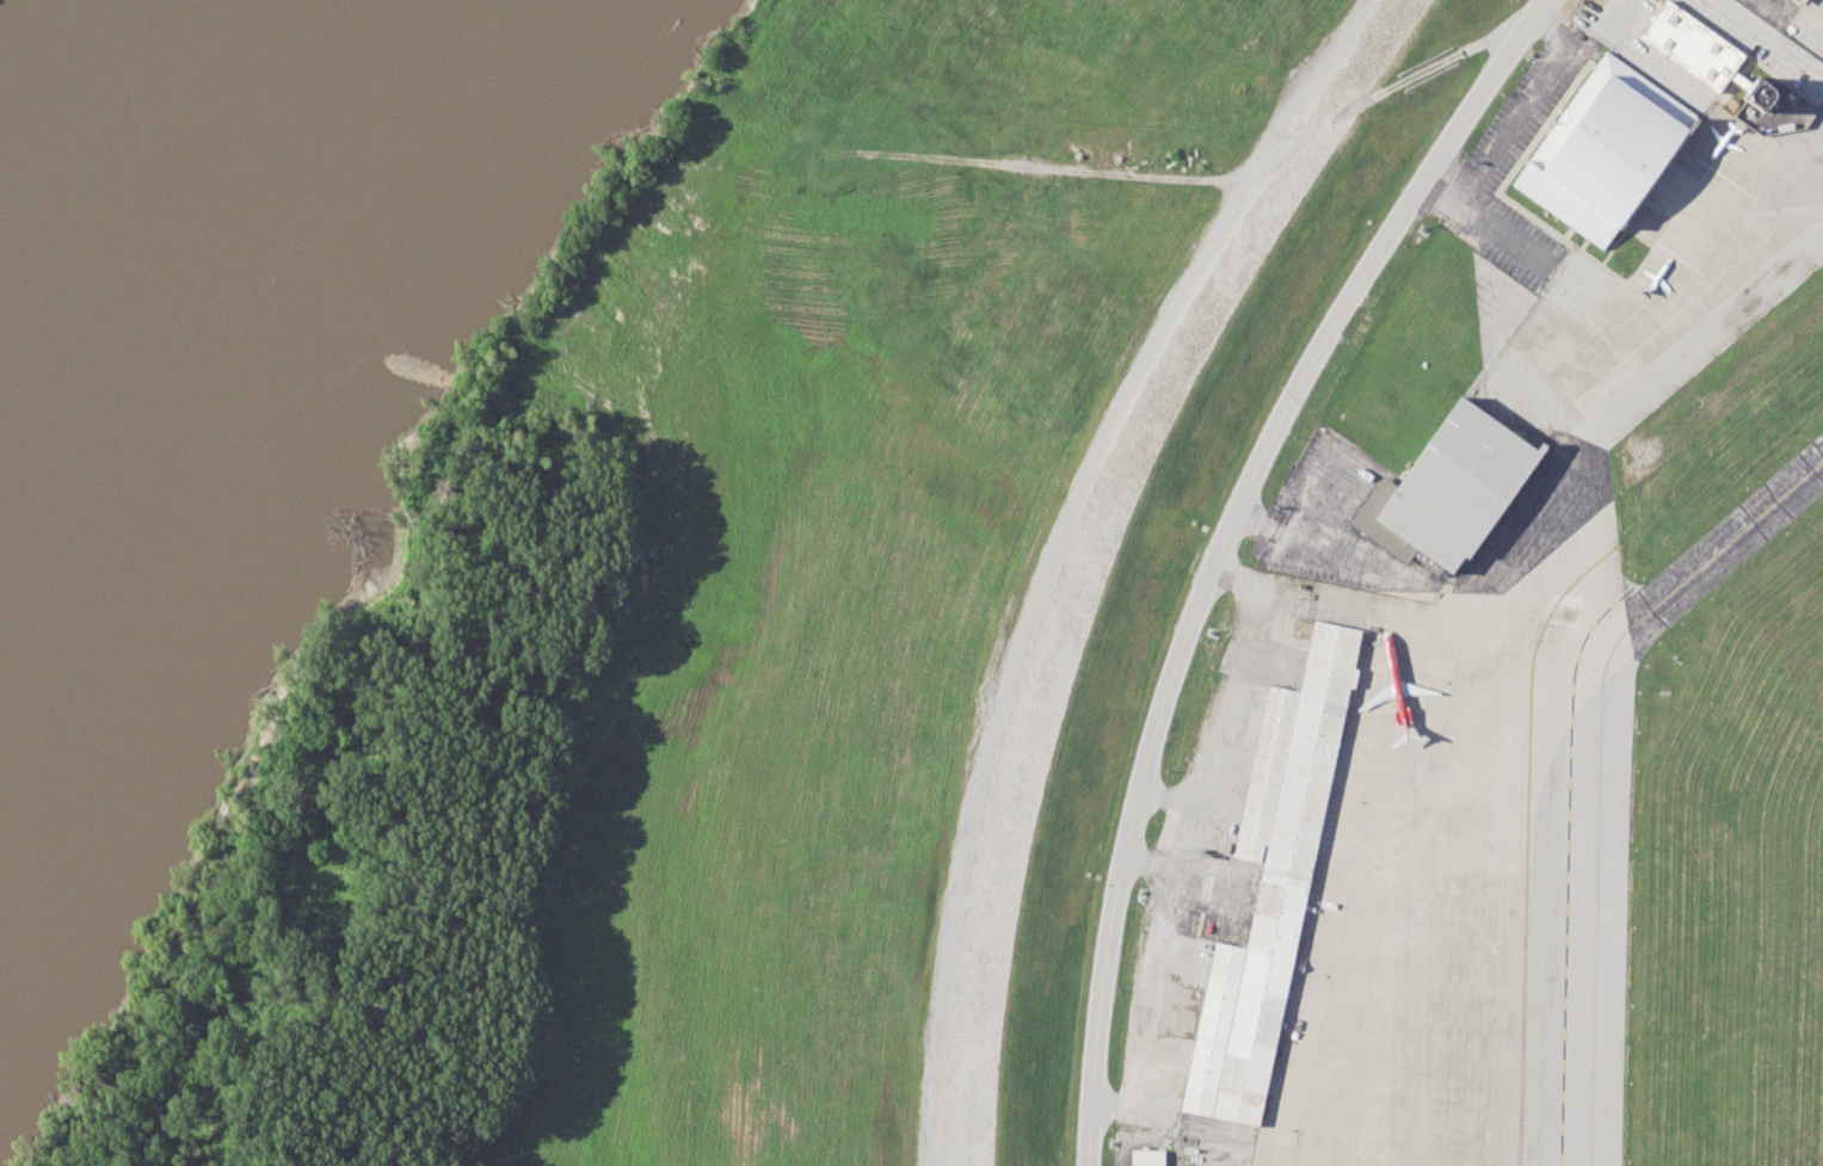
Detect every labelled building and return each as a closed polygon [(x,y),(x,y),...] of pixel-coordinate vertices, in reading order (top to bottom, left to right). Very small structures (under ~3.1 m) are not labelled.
[(1638,37),(1665,0),(1667,0),(1745,55),(1718,93),(1638,37)] [(1510,184),(1581,234),(1602,249),(1621,226),(1699,117),(1605,50),(1510,184)] [(1775,87),(1754,76),(1742,99),(1763,110),(1775,87)] [(1373,518),(1460,395),(1536,449),(1541,442),(1548,446),(1459,573),(1455,569),(1452,574),(1373,518)] [(1181,1109),(1260,1125),(1350,687),(1354,689),(1359,668),(1353,667),(1361,630),(1314,621),(1299,692),(1269,685),(1234,856),(1264,863),(1246,948),(1215,942),(1181,1109)] [(1163,1165),(1163,1149),(1131,1149),(1131,1165),(1163,1165)]
